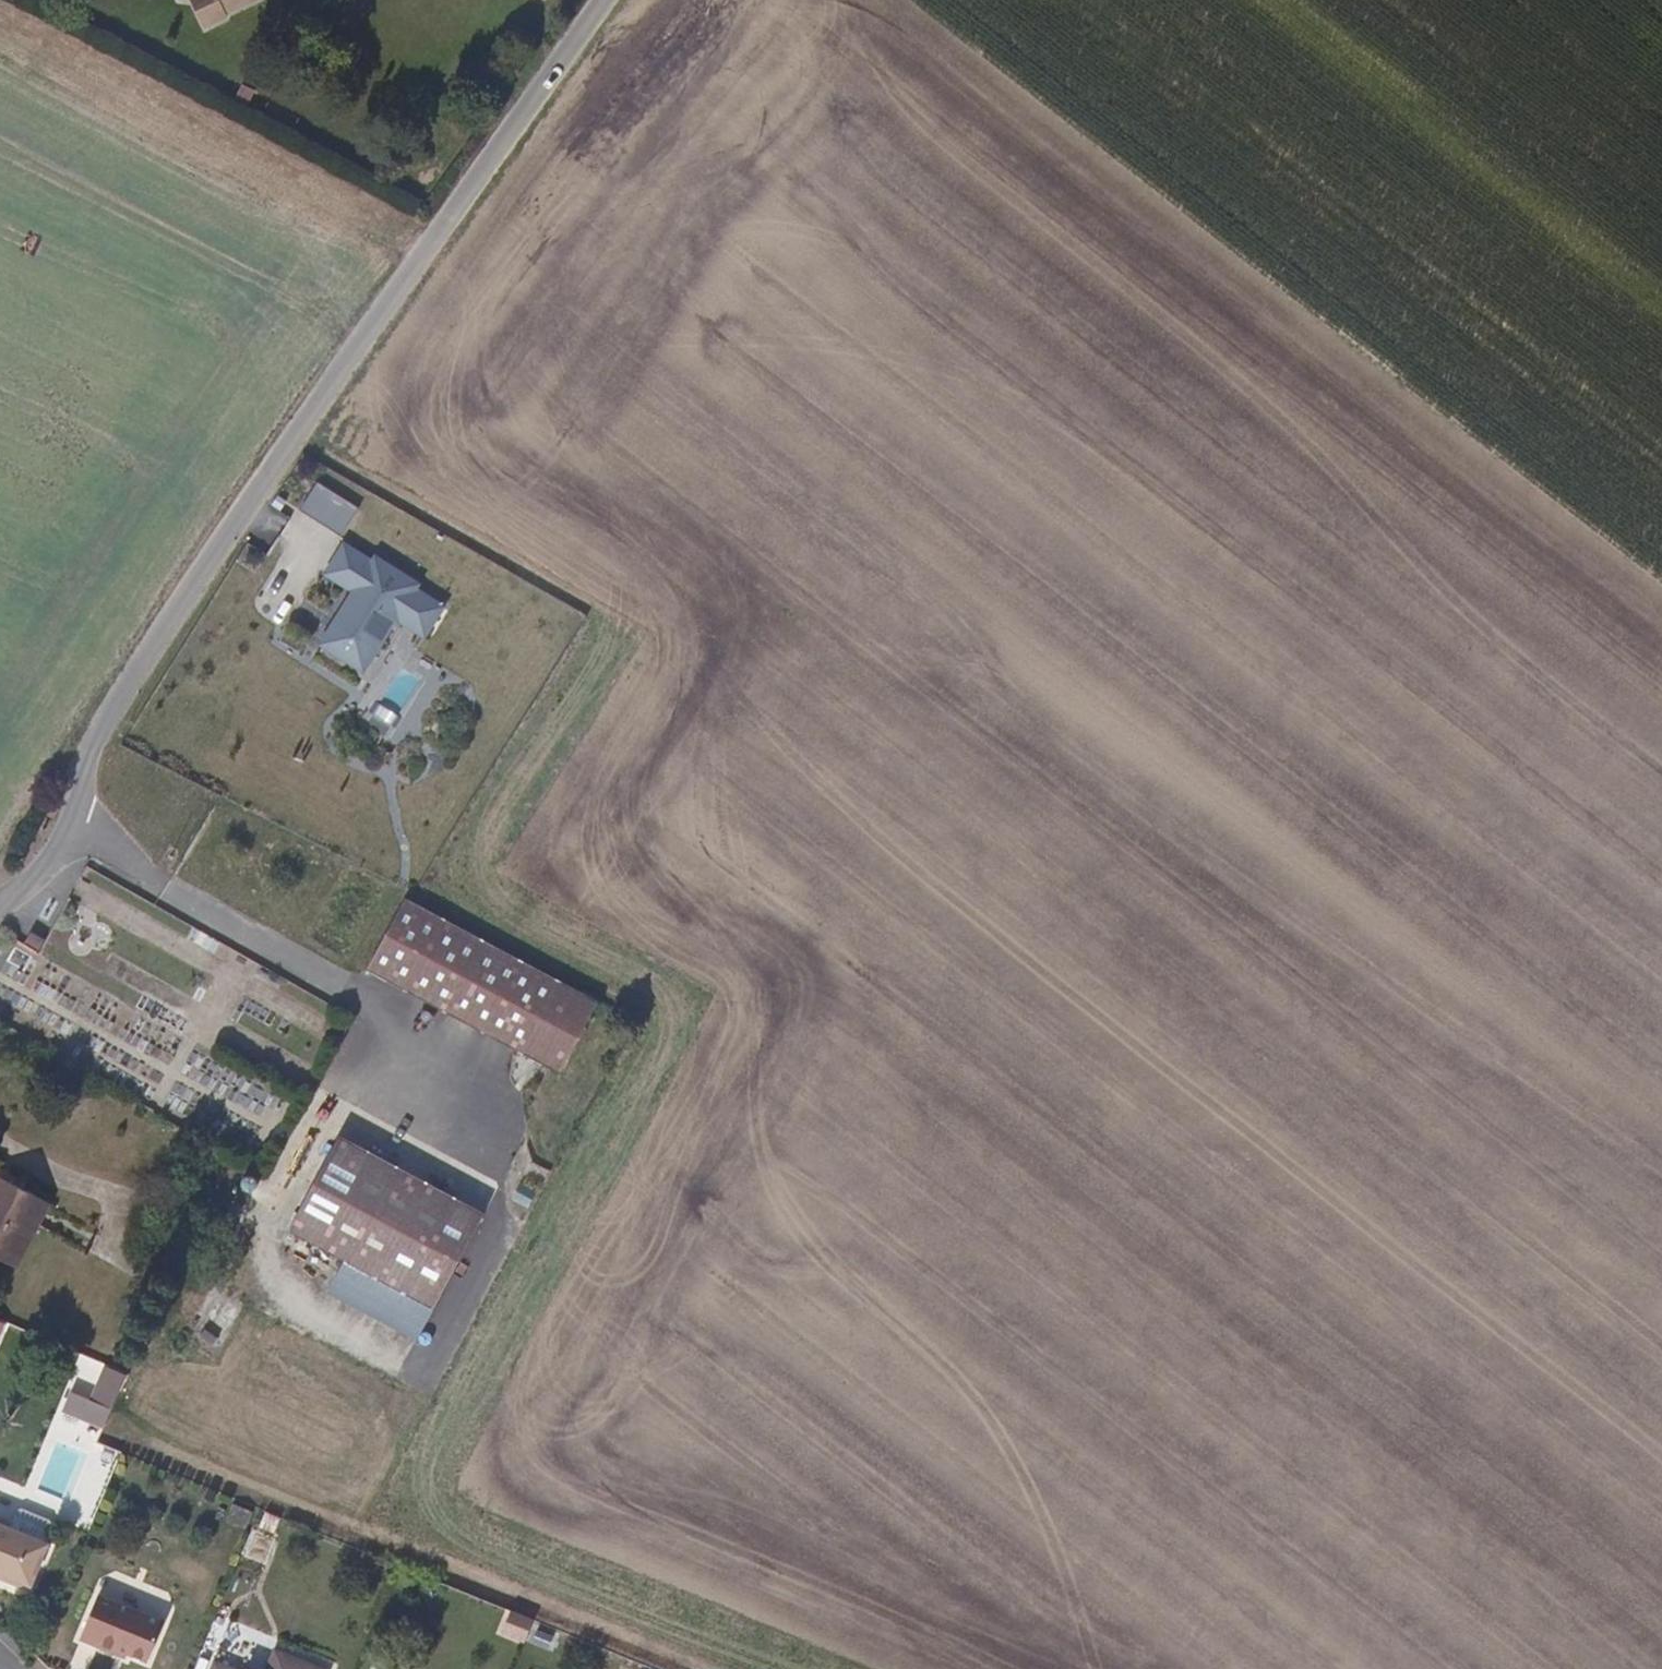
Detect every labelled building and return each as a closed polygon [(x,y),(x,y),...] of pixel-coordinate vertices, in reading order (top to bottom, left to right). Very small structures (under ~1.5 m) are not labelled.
[(223,19),(242,10),(243,5),(251,0),(212,0),(223,19)] [(356,510),(317,484),(300,510),(339,536),(356,510)] [(372,563),(345,546),(328,573),(355,591),(322,643),(360,666),(395,612),(425,631),(441,605),(415,588),(418,582),(376,556),(372,563)] [(554,979),(418,903),(402,893),(360,965),(376,975),(513,1053),(554,979)] [(36,944),(44,931),(25,920),(17,933),(36,944)] [(553,1076),(595,1002),(554,979),(513,1053),(553,1076)] [(424,1308),(476,1215),(332,1132),(277,1226),(424,1308)] [(37,1194),(0,1178),(0,1259),(6,1261),(37,1194)] [(42,1546),(25,1537),(3,1528),(1,1522),(0,1521),(0,1577),(2,1578),(4,1584),(13,1588),(24,1587),(32,1569),(42,1546)] [(140,1664),(157,1622),(121,1608),(90,1596),(71,1642),(106,1656),(107,1651),(129,1659),(140,1664)] [(268,1648),(261,1668),(320,1668),(268,1648)]
